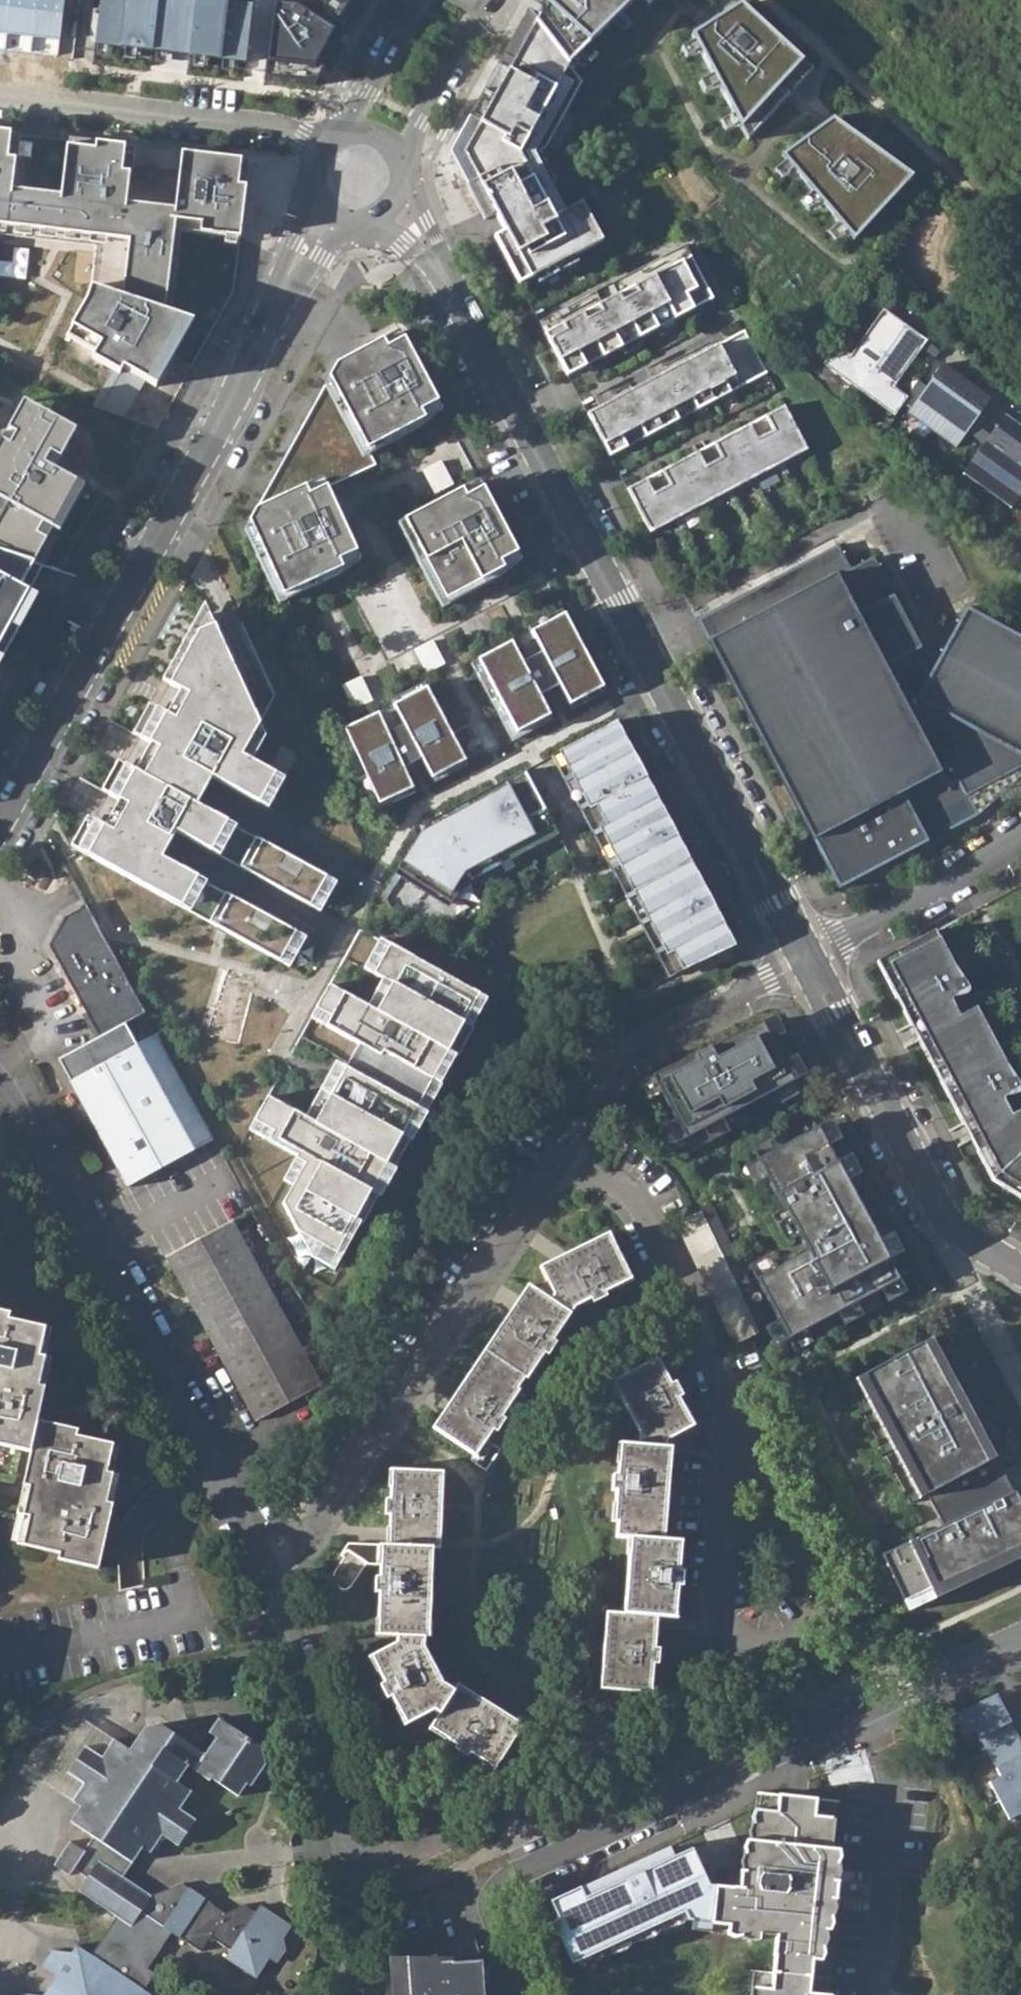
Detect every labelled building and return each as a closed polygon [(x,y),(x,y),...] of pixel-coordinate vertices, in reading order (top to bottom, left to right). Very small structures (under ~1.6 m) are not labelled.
[(239,0),(95,0),(90,43),(261,62),(260,76),(306,82),(354,0),(258,0),(257,2),(239,0)] [(450,152),(485,220),(496,214),(505,232),(494,237),(519,285),(602,241),(575,201),(558,210),(544,183),(550,180),(534,149),(539,147),(583,82),(569,64),(635,0),(533,0),(450,152)] [(740,4),(691,35),(749,140),(812,70),(740,4)] [(833,118),(782,155),(854,240),(913,175),(833,118)] [(95,247),(91,287),(85,302),(66,336),(156,387),(193,322),(165,312),(174,230),(239,238),(249,161),(181,153),(174,209),(125,203),(132,147),(98,143),(97,149),(66,145),(60,196),(11,190),(18,134),(0,131),(0,235),(95,247)] [(690,256),(544,333),(567,376),(713,299),(690,256)] [(850,357),(836,347),(823,365),(895,415),(908,397),(894,387),(927,340),(883,309),(850,357)] [(443,411),(400,331),(336,365),(249,523),(284,596),(361,561),(326,489),(376,464),(368,449),(443,411)] [(744,331),(587,414),(609,457),(767,373),(744,331)] [(992,399),(943,364),(908,413),(957,447),(992,399)] [(784,406),(626,490),(649,534),(807,449),(784,406)] [(963,474),(1011,509),(1020,495),(1020,427),(1005,415),(991,435),(984,445),(963,474)] [(98,469),(126,484),(147,445),(119,430),(98,469)] [(443,461),(426,470),(438,492),(455,483),(443,461)] [(522,561),(480,481),(405,521),(447,600),(522,561)] [(695,621),(836,892),(977,817),(967,797),(1020,768),(1020,638),(966,608),(930,677),(917,652),(921,650),(872,558),(849,570),(836,545),(695,621)] [(0,551),(0,646),(33,587),(24,582),(35,563),(0,551)] [(265,735),(199,600),(156,679),(178,691),(166,714),(143,702),(127,732),(146,743),(132,769),(112,759),(94,792),(114,802),(101,825),(82,815),(65,845),(310,977),(359,883),(363,866),(270,810),(285,779),(253,761),(265,735)] [(566,614),(532,632),(571,705),(604,687),(566,614)] [(512,643),(479,660),(518,733),(551,716),(512,643)] [(364,675),(345,684),(356,708),(376,699),(364,675)] [(428,688),(394,706),(434,779),(466,761),(428,688)] [(379,714),(346,729),(380,805),(414,788),(379,714)] [(621,719),(551,756),(581,812),(588,808),(676,974),(740,943),(621,719)] [(525,770),(431,820),(429,821),(395,873),(444,904),(459,881),(556,830),(525,770)] [(145,1014),(87,907),(86,906),(64,917),(49,946),(99,1038),(124,1025),(145,1014)] [(872,966),(986,1184),(1020,1205),(1020,1113),(1006,1121),(1001,1111),(999,1108),(998,1104),(997,1103),(998,1101),(1000,1101),(1004,1101),(1008,1100),(1011,1099),(1015,1098),(1016,1095),(1016,1092),(1014,1090),(1003,1074),(971,1013),(954,1022),(949,1012),(947,1008),(945,1005),(945,1003),(946,1002),(948,1002),(952,1002),(956,1002),(959,1001),(962,999),(964,997),(963,993),(962,990),(951,975),(930,935),(872,966)] [(478,1001),(378,947),(368,965),(392,978),(373,1014),(324,988),(309,1016),(358,1042),(343,1072),(332,1066),(320,1088),(331,1094),(313,1127),(264,1102),(248,1133),(291,1156),(277,1183),(285,1187),(277,1202),(307,1258),(331,1271),(478,1001)] [(763,1022),(655,1073),(685,1131),(793,1077),(763,1022)] [(58,1061),(128,1189),(194,1153),(213,1143),(155,1035),(135,1046),(124,1025),(99,1038),(58,1061)] [(816,1121),(758,1154),(805,1247),(755,1273),(778,1316),(771,1320),(778,1334),(784,1332),(788,1338),(900,1278),(816,1121)] [(675,1223),(731,1345),(757,1334),(700,1211),(675,1223)] [(166,1259),(224,1365),(290,1330),(232,1223),(166,1259)] [(608,1234),(541,1270),(548,1283),(540,1296),(562,1310),(578,1301),(576,1298),(587,1292),(592,1298),(594,1303),(607,1297),(605,1292),(617,1286),(615,1283),(630,1275),(608,1234)] [(559,1344),(555,1341),(561,1332),(558,1330),(568,1314),(562,1310),(540,1296),(529,1289),(488,1354),(529,1380),(538,1365),(539,1366),(546,1355),(551,1357),(559,1344)] [(578,1301),(579,1305),(592,1298),(587,1292),(576,1298),(578,1301)] [(0,1312),(0,1446),(29,1452),(37,1421),(44,1388),(39,1386),(45,1358),(39,1356),(45,1328),(8,1320),(10,1314),(0,1312)] [(255,1422),(321,1387),(290,1330),(224,1365),(255,1422)] [(906,1609),(1020,1556),(1020,1502),(1015,1491),(1004,1471),(932,1337),(854,1378),(934,1529),(879,1555),(906,1609)] [(529,1380),(488,1354),(439,1432),(478,1457),(488,1441),(491,1443),(498,1432),(502,1435),(509,1423),(505,1420),(512,1409),(508,1406),(518,1390),(521,1392),(529,1380)] [(670,1385),(656,1358),(615,1381),(623,1395),(620,1396),(641,1436),(640,1445),(664,1447),(665,1440),(688,1427),(680,1410),(683,1409),(677,1398),(682,1395),(674,1382),(670,1385)] [(77,1430),(37,1421),(29,1452),(23,1486),(29,1488),(22,1516),(28,1517),(22,1546),(59,1554),(57,1560),(98,1569),(113,1504),(106,1503),(113,1475),(107,1473),(113,1445),(76,1436),(77,1430)] [(662,1540),(669,1448),(664,1447),(640,1445),(623,1444),(622,1462),(618,1462),(618,1475),(613,1474),(611,1491),(616,1491),(615,1503),(618,1503),(616,1537),(633,1537),(662,1540)] [(439,1536),(441,1471),(395,1470),(394,1486),(391,1486),(390,1500),(386,1499),(385,1515),(389,1516),(388,1546),(431,1547),(432,1547),(431,1536),(439,1536)] [(355,1520),(339,1544),(339,1550),(339,1555),(342,1559),(351,1565),(341,1581),(342,1586),(345,1592),(350,1598),(354,1598),(359,1595),(374,1570),(368,1566),(378,1550),(378,1527),(374,1521),(370,1519),(362,1518),(355,1520)] [(677,1571),(680,1542),(662,1540),(633,1537),(632,1553),(629,1553),(624,1615),(654,1617),(670,1618),(671,1600),(674,1600),(676,1588),(680,1588),(682,1572),(677,1571)] [(431,1547),(388,1546),(385,1545),(384,1564),(380,1564),(380,1578),(375,1578),(374,1593),(379,1593),(378,1620),(382,1620),(381,1636),(397,1637),(422,1637),(424,1621),(428,1621),(431,1547)] [(624,1615),(607,1612),(601,1690),(646,1693),(647,1677),(651,1677),(652,1665),(657,1665),(658,1648),(654,1648),(654,1617),(624,1615)] [(422,1648),(422,1637),(397,1637),(396,1644),(374,1655),(381,1670),(378,1671),(384,1683),(380,1686),(387,1698),(391,1695),(398,1707),(401,1706),(409,1722),(433,1708),(439,1712),(452,1692),(441,1684),(422,1648)] [(521,1726),(456,1685),(452,1692),(439,1712),(431,1723),(447,1733),(445,1736),(457,1744),(455,1748),(467,1756),(469,1752),(481,1759),(483,1756),(496,1764),(521,1726)] [(963,1714),(951,1719),(964,1743),(975,1737),(986,1758),(1010,1745),(999,1723),(1005,1720),(994,1699),(963,1714)] [(85,1747),(68,1773),(83,1784),(71,1802),(79,1807),(69,1822),(92,1837),(84,1851),(69,1841),(53,1865),(68,1876),(73,1869),(87,1878),(78,1891),(116,1916),(91,1955),(76,1945),(71,1952),(51,1950),(40,1967),(55,1976),(43,1994),(151,1994),(143,1990),(154,1974),(147,1968),(171,1932),(200,1951),(210,1937),(230,1950),(225,1957),(256,1978),(269,1960),(275,1951),(281,1956),(286,1950),(283,1938),(291,1926),(259,1905),(255,1912),(243,1904),(225,1913),(180,1884),(151,1896),(122,1877),(142,1848),(150,1853),(161,1835),(180,1809),(191,1791),(177,1782),(188,1767),(237,1797),(246,1785),(250,1787),(265,1765),(260,1744),(217,1718),(208,1733),(215,1738),(204,1754),(158,1724),(144,1727),(129,1750),(113,1739),(101,1756),(85,1747)] [(986,1758),(998,1781),(987,1787),(997,1806),(1020,1793),(1020,1766),(1010,1745),(986,1758)] [(754,1792),(750,1840),(745,1840),(743,1871),(740,1870),(739,1889),(715,1887),(709,1931),(719,1932),(758,1936),(759,1927),(776,1929),(772,1972),(750,1970),(748,1994),(829,1994),(835,1930),(827,1929),(830,1899),(848,1901),(850,1883),(831,1881),(835,1850),(830,1850),(835,1801),(754,1792)] [(997,1806),(1008,1826),(1019,1820),(1020,1825),(1020,1793),(997,1806)] [(161,1835),(177,1846),(195,1820),(180,1809),(161,1835)] [(671,1847),(550,1905),(561,1931),(554,1934),(572,1972),(683,1920),(687,1925),(709,1931),(715,1887),(692,1852),(675,1858),(671,1847)] [(848,1901),(866,1903),(868,1885),(850,1883),(848,1901)] [(269,1960),(276,1964),(281,1956),(275,1951),(269,1960)] [(481,1960),(391,1964),(393,1994),(483,1994),(481,1960)]
